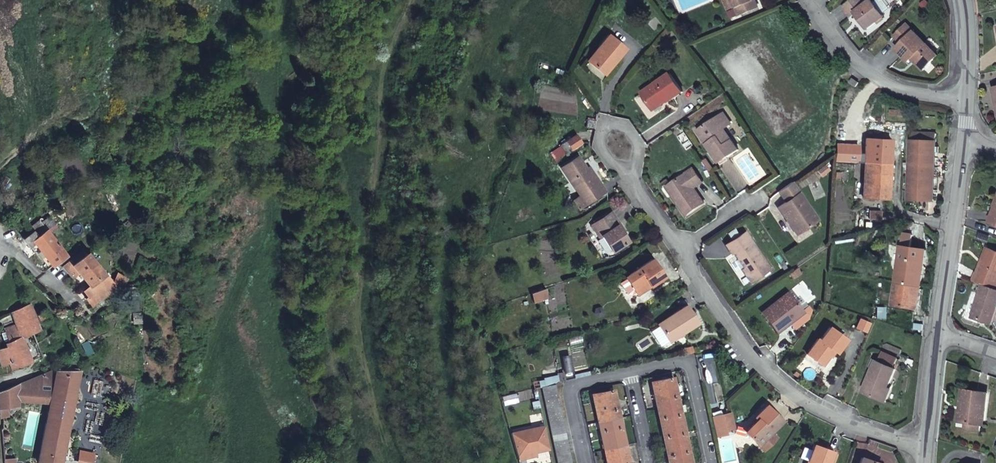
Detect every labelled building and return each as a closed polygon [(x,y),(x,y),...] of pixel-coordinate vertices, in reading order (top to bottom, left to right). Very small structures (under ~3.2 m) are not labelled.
[(741,15),(760,7),(757,0),(734,0),(741,15)] [(884,16),(872,0),(866,5),(862,0),(851,0),(843,6),(850,15),(855,11),(868,28),(884,16)] [(936,57),(907,27),(895,38),(902,45),(896,51),(908,64),(912,60),(923,71),(936,57)] [(617,64),(628,51),(611,37),(590,63),(605,75),(615,62),(617,64)] [(671,76),(636,100),(646,115),(668,101),(670,104),(683,94),(671,76)] [(854,87),(857,83),(852,79),(848,82),(854,87)] [(725,130),(733,125),(726,115),(700,133),(721,163),(739,151),(725,130)] [(936,130),(911,129),(911,132),(908,199),(933,200),(936,130)] [(866,131),(865,163),(890,163),(891,132),(866,131)] [(594,176),(581,156),(564,167),(583,196),(589,205),(607,192),(601,183),(599,184),(594,176)] [(890,163),(865,163),(863,197),(888,198),(890,163)] [(694,172),(671,188),(676,196),(673,199),(686,218),(705,205),(693,189),(696,187),(698,189),(703,186),(694,172)] [(794,183),(781,192),(787,201),(780,206),(798,233),(819,219),(794,183)] [(671,188),(667,190),(673,199),(676,196),(671,188)] [(589,205),(583,196),(575,202),(581,210),(589,205)] [(613,213),(594,226),(602,238),(604,236),(615,252),(629,243),(619,227),(621,225),(613,213)] [(41,224),(32,231),(36,235),(45,229),(41,224)] [(53,267),(67,256),(59,246),(45,229),(36,235),(32,231),(28,234),(24,237),(22,239),(26,244),(29,247),(30,246),(36,255),(37,254),(41,251),(50,263),(53,267)] [(753,281),(773,267),(754,241),(752,242),(746,234),(728,246),(734,255),(736,253),(748,270),(747,272),(753,281)] [(895,280),(921,284),(926,250),(910,248),(911,236),(902,236),(895,280)] [(987,283),(995,287),(995,249),(990,247),(976,278),(987,283)] [(41,251),(37,254),(47,265),(50,263),(41,251)] [(117,287),(126,276),(115,272),(111,280),(104,272),(102,273),(85,253),(71,265),(67,261),(61,266),(71,278),(77,273),(87,285),(92,293),(86,297),(84,299),(90,306),(113,288),(117,287)] [(653,264),(627,280),(627,281),(636,295),(648,288),(649,289),(664,280),(653,264)] [(797,266),(789,272),(794,278),(802,272),(797,266)] [(917,308),(921,284),(895,280),(894,287),(892,305),(917,308)] [(627,281),(621,285),(628,297),(632,297),(636,295),(627,281)] [(995,318),(995,287),(987,283),(974,315),(994,323),(995,318)] [(87,285),(81,290),(86,297),(92,293),(87,285)] [(789,292),(763,311),(778,331),(804,311),(789,292)] [(31,362),(29,357),(26,349),(22,339),(47,327),(36,301),(25,306),(6,313),(11,325),(4,328),(10,344),(0,348),(0,361),(2,367),(9,365),(11,370),(31,362)] [(688,306),(660,324),(672,342),(701,323),(688,306)] [(882,317),(883,307),(876,306),(874,315),(882,317)] [(53,309),(43,313),(47,323),(58,319),(53,309)] [(869,323),(859,319),(855,328),(865,332),(869,323)] [(846,341),(829,327),(819,339),(817,337),(805,352),(820,364),(830,350),(834,353),(839,347),(841,348),(846,341)] [(891,378),(894,369),(892,368),(895,359),(881,353),(877,363),(875,362),(863,393),(883,400),(891,378)] [(71,357),(69,369),(78,369),(78,364),(79,356),(71,357)] [(54,370),(53,376),(48,402),(44,422),(37,462),(38,462),(59,462),(70,411),(78,369),(69,369),(57,369),(54,370)] [(15,386),(15,400),(37,401),(48,402),(53,376),(54,370),(43,374),(15,386)] [(559,381),(566,380),(564,372),(558,373),(559,381)] [(652,379),(657,409),(679,405),(672,375),(652,379)] [(893,379),(891,378),(883,400),(885,401),(893,379)] [(552,383),(539,386),(541,393),(553,390),(552,383)] [(1,413),(1,409),(15,407),(15,400),(15,386),(0,392),(0,414),(1,413)] [(591,392),(598,423),(619,419),(613,388),(591,392)] [(983,424),(987,392),(965,389),(962,406),(966,407),(964,421),(983,424)] [(553,390),(541,393),(543,401),(555,398),(553,390)] [(555,398),(543,401),(544,408),(557,405),(555,398)] [(557,405),(544,408),(546,415),(559,412),(557,405)] [(662,434),(663,438),(685,433),(680,411),(679,405),(657,409),(662,434)] [(756,447),(764,438),(780,421),(765,408),(753,421),(755,422),(743,435),(756,447)] [(559,412),(546,415),(548,422),(560,419),(559,412)] [(727,417),(722,418),(726,433),(730,432),(727,417)] [(560,419),(548,422),(549,430),(562,427),(560,419)] [(598,423),(604,450),(625,445),(619,419),(598,423)] [(562,427),(549,430),(551,437),(564,434),(562,427)] [(667,456),(688,451),(685,433),(663,438),(667,456)] [(564,434),(551,437),(553,444),(566,442),(564,434)] [(756,447),(761,451),(769,442),(764,438),(756,447)] [(566,442),(553,444),(554,451),(567,448),(566,442)] [(625,445),(604,450),(607,462),(629,462),(625,445)] [(827,462),(830,454),(831,452),(811,445),(806,461),(808,462),(807,462),(827,462)] [(9,447),(0,448),(0,462),(10,462),(9,447)] [(567,448),(554,451),(556,458),(569,455),(567,448)] [(688,451),(667,456),(668,460),(662,461),(662,462),(691,462),(688,451)]
